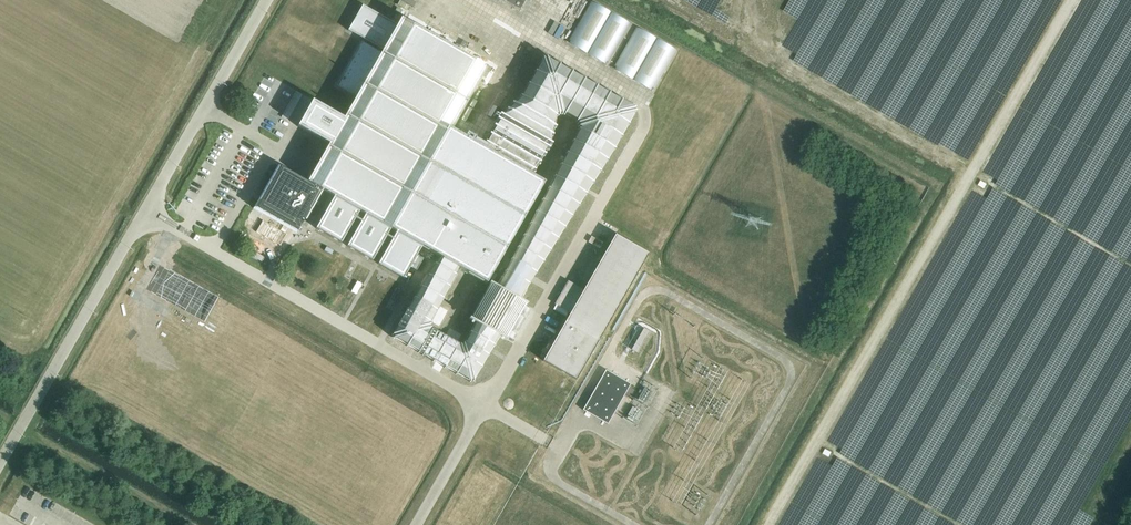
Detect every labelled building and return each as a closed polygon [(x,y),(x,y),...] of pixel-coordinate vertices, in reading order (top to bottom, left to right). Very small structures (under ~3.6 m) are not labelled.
[(525,0),(502,0),(519,10),(525,0)] [(590,1),(568,39),(570,40),(568,44),(604,64),(606,61),(606,62),(628,23),(590,1)] [(347,31),(381,51),(396,25),(361,6),(347,31)] [(546,12),(542,23),(566,33),(571,22),(546,12)] [(520,301),(526,290),(525,290),(614,149),(636,112),(634,106),(546,56),(541,58),(520,95),(511,102),(505,108),(498,114),(494,120),(492,125),(488,133),(481,147),(451,130),(486,68),(400,18),(396,25),(381,51),(343,118),(312,100),(297,126),(328,144),(307,182),(279,166),(254,208),(297,232),(321,190),(333,197),(315,228),(341,243),(359,211),(364,214),(346,246),(372,260),(390,229),(396,232),(377,264),(403,278),(421,247),(438,256),(406,309),(391,334),(393,338),(469,382),(473,381),(500,336),(500,337),(520,301)] [(651,87),(653,88),(675,49),(636,27),(614,65),(616,67),(614,70),(649,90),(651,87)] [(614,234),(553,342),(542,360),(576,380),(648,253),(614,234)] [(635,327),(619,355),(625,359),(641,331),(635,327)] [(607,424),(630,384),(605,369),(582,410),(607,424)]
